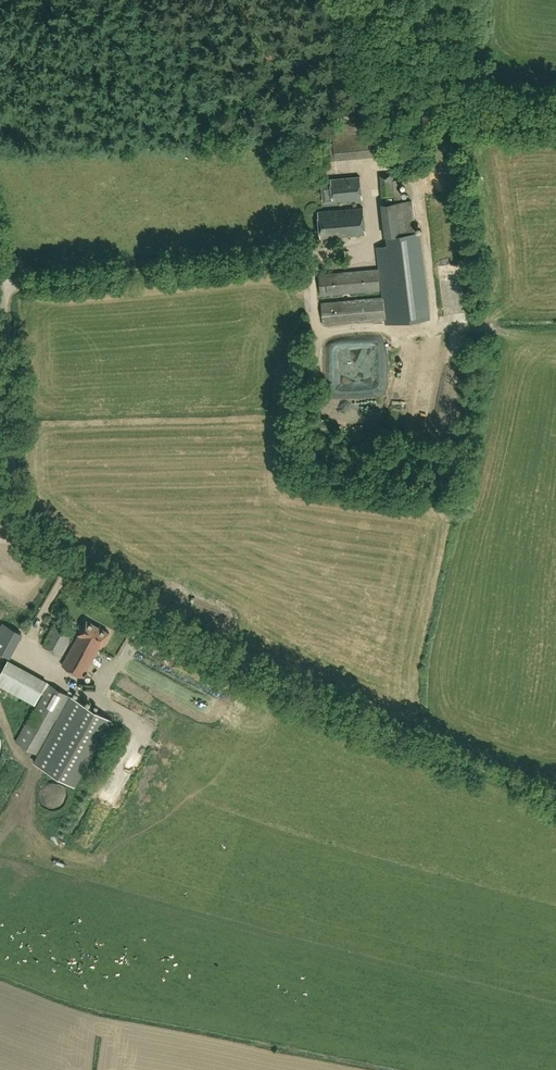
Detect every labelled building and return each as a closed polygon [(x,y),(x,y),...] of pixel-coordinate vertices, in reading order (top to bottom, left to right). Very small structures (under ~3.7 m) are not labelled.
[(336,143),(336,151),(361,150),(361,142),(336,143)] [(394,168),(380,169),(383,191),(401,189),(400,177),(396,178),(394,168)] [(360,177),(331,179),(333,201),(362,199),(360,177)] [(430,318),(419,233),(416,233),(412,200),(383,204),(388,245),(376,247),(383,297),(321,303),(323,324),(386,318),(386,323),(430,318)] [(364,208),(318,211),(321,238),(366,234),(364,208)] [(378,269),(318,275),(320,295),(380,290),(378,269)] [(392,332),(395,340),(406,337),(403,328),(392,332)] [(393,402),(405,404),(408,392),(396,390),(393,402)] [(17,627),(0,619),(0,649),(7,652),(17,627)] [(109,632),(86,619),(78,633),(79,634),(62,665),(83,677),(100,646),(101,646),(109,632)] [(56,621),(43,646),(61,656),(74,631),(56,621)] [(62,715),(34,762),(76,786),(113,720),(32,674),(19,696),(33,703),(39,691),(44,694),(27,725),(25,724),(16,741),(38,754),(60,714),(62,715)]
